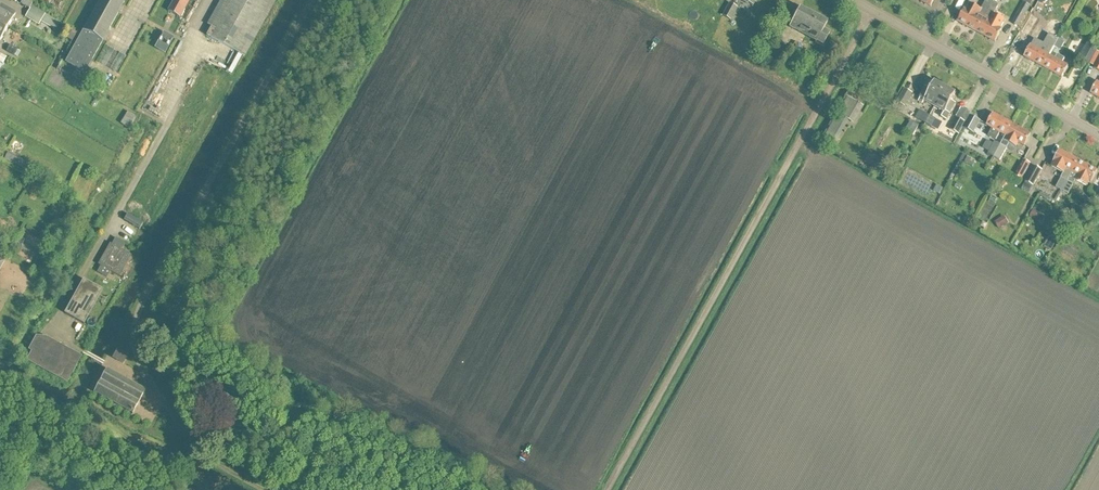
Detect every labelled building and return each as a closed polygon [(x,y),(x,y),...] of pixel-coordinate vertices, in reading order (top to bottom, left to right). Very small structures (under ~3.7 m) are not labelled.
[(60,24),(30,7),(33,4),(26,0),(23,0),(21,4),(30,9),(24,18),(38,25),(41,22),(56,31),(60,24)] [(103,43),(125,3),(121,1),(121,0),(101,0),(65,64),(85,75),(103,43)] [(167,12),(180,19),(190,0),(174,0),(171,5),(167,12)] [(207,25),(211,28),(207,36),(245,57),(277,0),(221,0),(207,25)] [(993,2),(989,0),(987,0),(982,9),(971,3),(967,10),(965,9),(958,22),(959,22),(959,21),(977,31),(977,32),(993,2)] [(1033,0),(1024,0),(1010,23),(1017,27),(1033,0)] [(993,2),(977,32),(978,32),(995,41),(995,42),(1001,32),(1000,32),(1006,20),(995,14),(1000,6),(993,2)] [(736,8),(729,4),(726,10),(733,14),(736,8)] [(8,28),(16,14),(1,5),(0,8),(0,24),(8,28)] [(805,37),(817,17),(806,11),(800,8),(796,14),(793,12),(788,20),(792,22),(789,28),(805,37)] [(726,10),(722,16),(730,20),(733,14),(726,10)] [(1020,33),(1028,37),(1039,19),(1031,14),(1020,33)] [(828,23),(817,17),(805,37),(822,46),(830,33),(824,30),(828,23)] [(8,28),(0,24),(0,43),(8,28)] [(77,33),(68,28),(63,37),(72,42),(77,33)] [(174,39),(163,33),(155,49),(165,55),(174,39)] [(1059,40),(1054,47),(1060,50),(1064,42),(1059,40)] [(1078,59),(1088,64),(1097,48),(1087,42),(1078,59)] [(1043,68),(1049,56),(1044,53),(1046,49),(1039,45),(1036,49),(1031,46),(1024,57),(1043,68)] [(14,57),(18,50),(10,46),(7,52),(14,57)] [(1097,51),(1090,64),(1094,66),(1093,68),(1098,71),(1098,53),(1097,51)] [(224,68),(228,63),(212,54),(209,60),(224,68)] [(1049,56),(1043,68),(1062,78),(1068,67),(1062,63),(1065,59),(1057,55),(1055,59),(1049,56)] [(934,107),(945,88),(935,82),(930,90),(926,88),(918,102),(922,104),(924,101),(934,107)] [(1097,82),(1091,94),(1098,98),(1098,83),(1097,82)] [(945,88),(934,107),(945,113),(942,118),(947,121),(956,104),(951,102),(956,94),(945,88)] [(913,93),(904,89),(897,102),(905,107),(913,93)] [(849,121),(850,122),(860,105),(851,100),(850,103),(845,100),(836,114),(849,121)] [(960,109),(955,118),(965,123),(970,115),(960,109)] [(926,124),(930,116),(919,110),(915,118),(926,124)] [(132,127),(140,117),(132,111),(124,122),(132,127)] [(849,121),(836,114),(820,143),(832,150),(849,121)] [(1005,136),(1012,124),(993,114),(987,126),(992,129),(988,136),(996,140),(1000,133),(1005,136)] [(930,116),(926,124),(932,127),(936,119),(930,116)] [(964,128),(973,133),(980,121),(971,116),(964,128)] [(953,144),(965,123),(955,118),(949,129),(950,130),(946,137),(943,136),(942,138),(953,144)] [(918,135),(923,124),(914,119),(908,130),(918,135)] [(1000,146),(994,158),(1000,161),(1006,149),(1009,144),(1016,148),(1018,143),(1024,147),(1031,135),(1012,124),(1005,136),(1000,146)] [(994,158),(1000,146),(993,143),(987,155),(994,158)] [(1062,191),(1078,161),(1060,151),(1053,162),(1054,163),(1051,167),(1064,174),(1061,178),(1056,188),(1062,191)] [(966,154),(964,161),(975,164),(977,158),(966,154)] [(867,165),(874,169),(879,159),(872,155),(867,165)] [(1030,164),(1023,160),(1014,176),(1021,180),(1030,164)] [(1097,171),(1078,161),(1062,191),(1068,194),(1069,192),(1073,185),(1076,180),(1089,187),(1097,171)] [(1033,186),(1042,170),(1034,166),(1025,182),(1033,186)] [(1090,216),(1098,202),(1098,201),(1093,197),(1091,200),(1088,198),(1081,210),(1090,216)] [(1041,214),(1034,210),(1030,217),(1037,221),(1041,214)] [(1004,216),(994,223),(999,230),(1009,224),(1004,216)] [(1054,250),(1060,238),(1053,234),(1047,247),(1054,250)] [(114,270),(124,275),(135,253),(126,249),(129,242),(116,236),(102,264),(104,265),(101,271),(111,276),(114,270)] [(84,325),(103,291),(84,280),(65,314),(84,325)] [(67,383),(81,357),(68,350),(52,341),(46,338),(37,337),(30,350),(33,352),(28,361),(67,383)] [(123,364),(128,356),(118,350),(113,359),(123,364)] [(133,414),(145,392),(107,370),(94,393),(133,414)]
